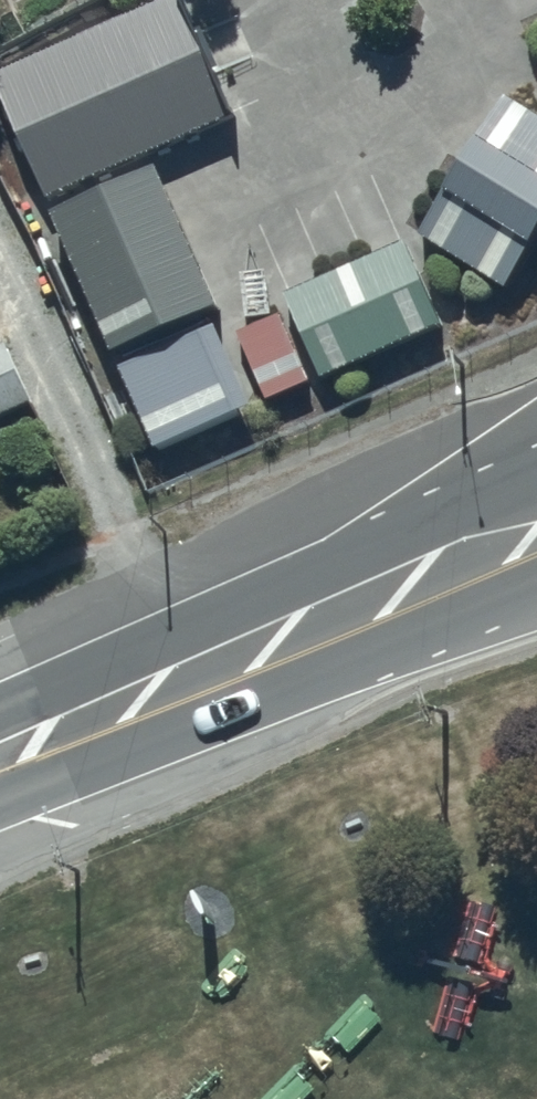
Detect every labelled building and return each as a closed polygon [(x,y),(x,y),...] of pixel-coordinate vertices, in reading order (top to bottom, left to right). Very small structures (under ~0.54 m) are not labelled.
[(0,62),(0,150),(14,180),(182,102),(134,0),(0,62)] [(416,221),(504,281),(536,232),(536,105),(505,83),(416,221)] [(102,155),(9,198),(74,338),(167,295),(102,155)] [(409,235),(287,284),(319,368),(441,321),(409,235)] [(238,324),(263,389),(308,372),(283,307),(238,324)] [(203,322),(119,357),(155,439),(238,402),(203,322)] [(33,393),(8,334),(0,337),(0,407),(33,393)]
